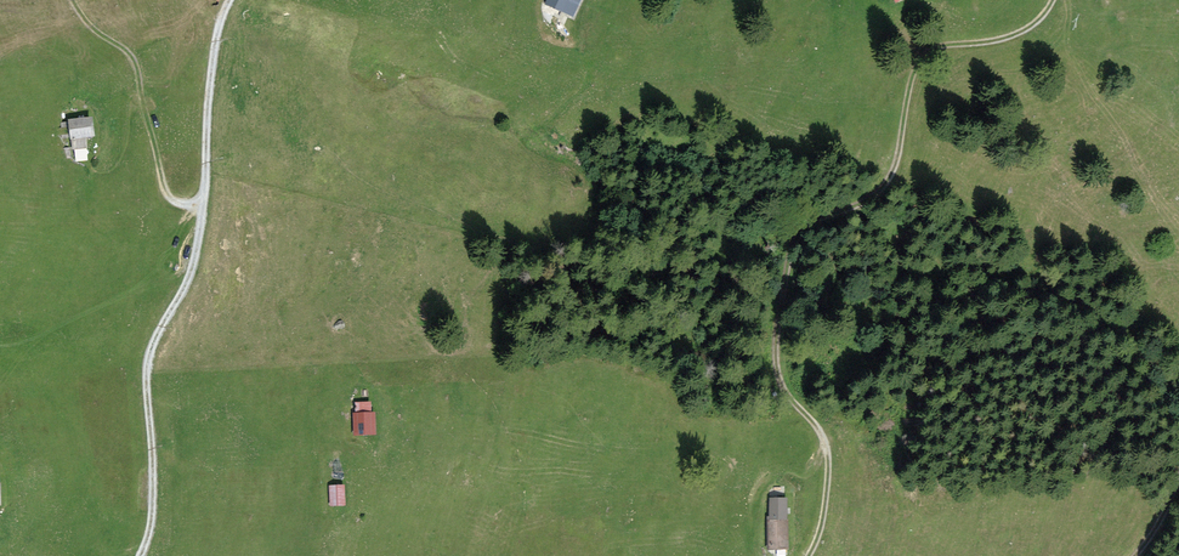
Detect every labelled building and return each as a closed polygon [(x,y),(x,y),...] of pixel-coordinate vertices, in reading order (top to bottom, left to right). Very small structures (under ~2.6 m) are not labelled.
[(544,4),(574,17),(582,0),(546,0),(544,4)] [(93,117),(68,120),(73,151),(87,149),(86,138),(95,136),(93,117)] [(355,412),(352,412),(353,435),(375,434),(375,412),(371,412),(370,402),(355,402),(355,412)] [(344,485),(329,485),(330,506),(345,505),(344,485)] [(787,497),(769,498),(769,516),(767,516),(767,550),(788,549),(787,497)]
